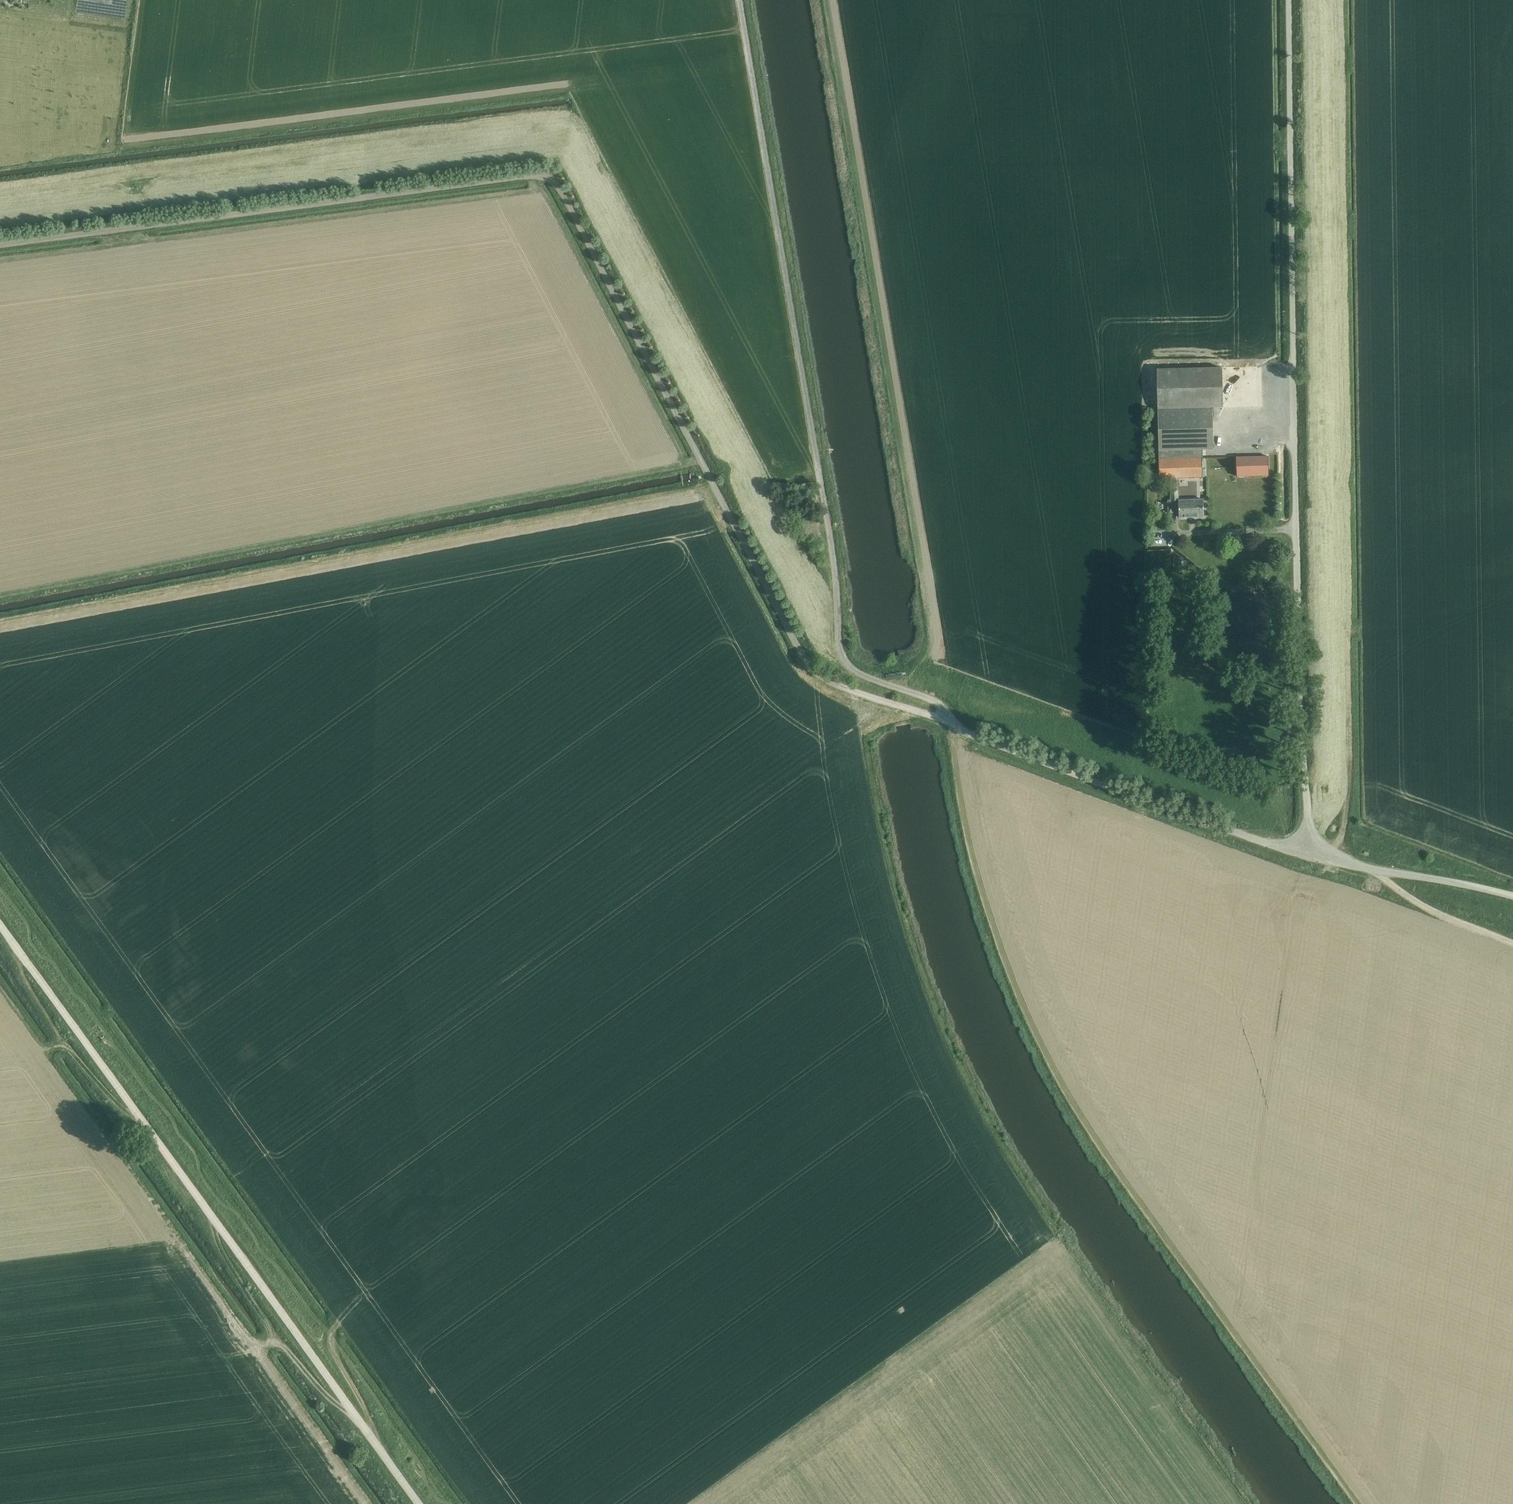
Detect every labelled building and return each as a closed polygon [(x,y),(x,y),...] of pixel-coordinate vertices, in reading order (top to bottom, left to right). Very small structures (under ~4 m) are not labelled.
[(1213,449),(1212,408),(1222,408),(1221,368),(1157,369),(1158,409),(1159,459),(1160,478),(1202,476),(1202,458),(1203,458),(1202,449),(1213,449)] [(1236,476),(1269,475),(1268,456),(1236,457),(1236,476)] [(1171,500),(1168,500),(1169,511),(1179,511),(1179,516),(1204,516),(1203,499),(1178,499),(1178,490),(1171,490),(1171,500)]
